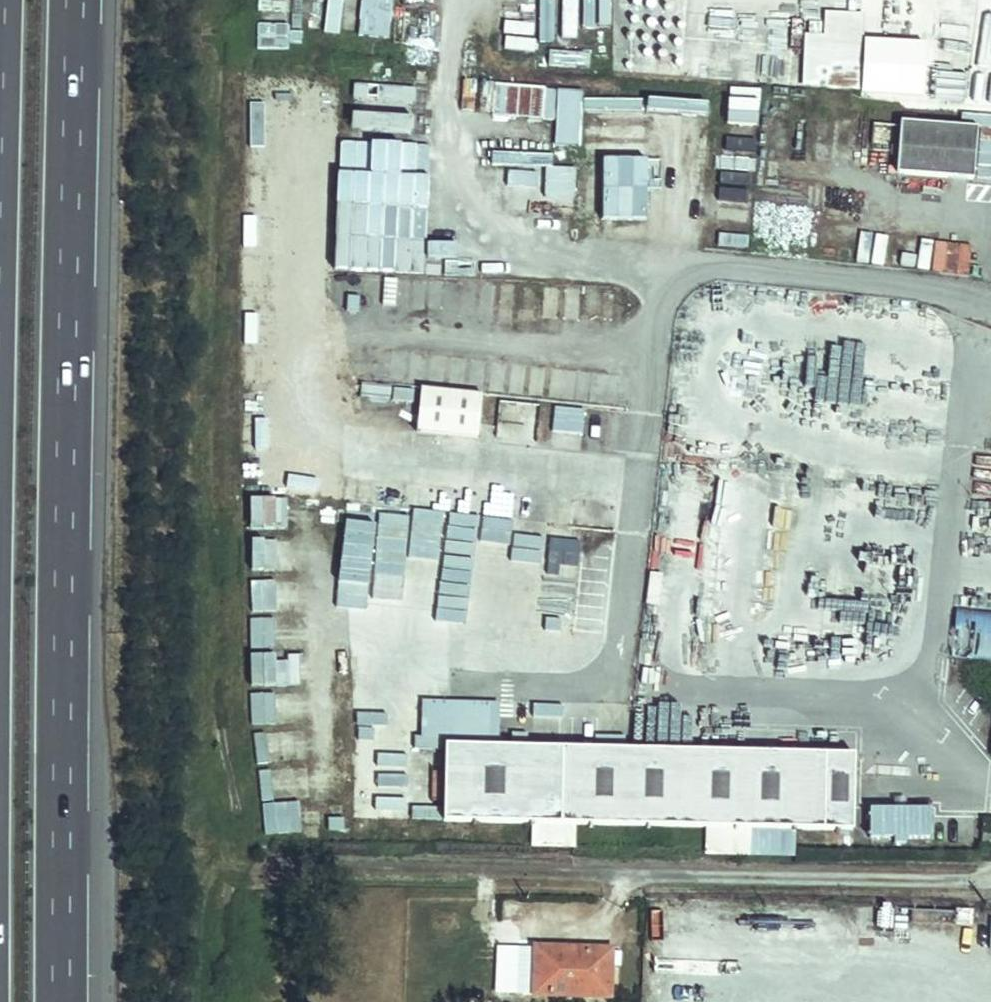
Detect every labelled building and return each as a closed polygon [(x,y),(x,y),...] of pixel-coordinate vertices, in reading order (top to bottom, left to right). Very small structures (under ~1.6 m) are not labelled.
[(357,34),(389,36),(391,0),(359,0),(357,34)] [(824,7),(823,19),(802,18),(799,86),(861,89),(865,9),(824,7)] [(887,19),(883,49),(914,53),(915,47),(936,49),(938,30),(915,27),(914,35),(910,34),(911,22),(887,19)] [(551,143),(579,144),(582,87),(493,83),(492,113),(553,116),(551,143)] [(975,134),(897,128),(893,180),(971,186),(975,134)] [(513,156),(512,209),(574,211),(576,157),(513,156)] [(890,267),(915,269),(918,237),(892,235),(890,267)] [(930,272),(968,277),(972,244),(934,239),(930,272)] [(479,435),(482,389),(418,386),(416,432),(479,435)] [(552,431),(582,433),(584,407),(554,405),(552,431)] [(976,472),(971,522),(990,524),(990,466),(990,474),(976,472)] [(438,616),(471,620),(482,524),(458,522),(453,558),(440,556),(444,526),(411,523),(408,551),(374,548),(366,610),(399,614),(399,621),(437,625),(438,616)] [(969,536),(966,581),(957,661),(990,665),(990,538),(969,536)] [(258,758),(306,758),(306,729),(258,729),(258,758)] [(855,752),(445,744),(444,818),(533,820),(575,820),(704,823),(704,849),(748,850),(748,824),(792,825),(853,827),(855,752)] [(931,837),(931,802),(869,802),(869,837),(931,837)] [(575,820),(533,820),(533,837),(574,838),(575,820)] [(792,825),(748,824),(748,850),(792,850),(792,825)] [(611,949),(536,947),(535,994),(609,996),(611,949)]
